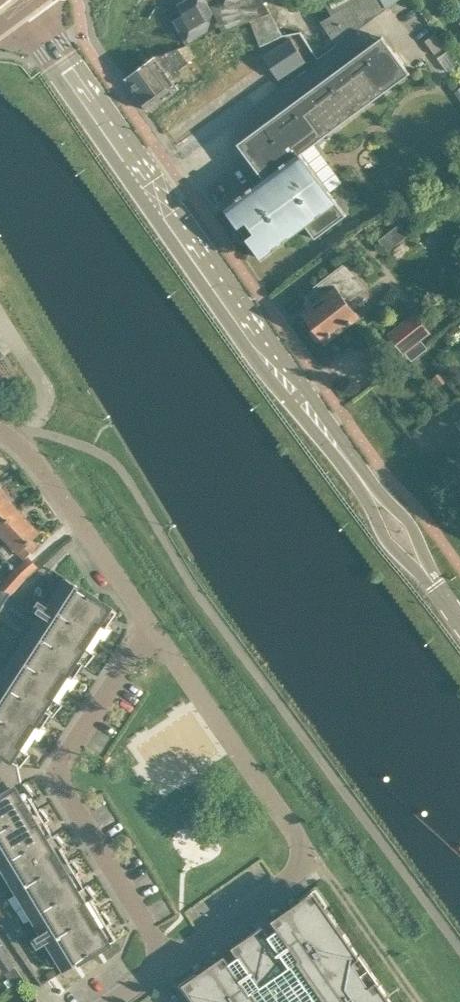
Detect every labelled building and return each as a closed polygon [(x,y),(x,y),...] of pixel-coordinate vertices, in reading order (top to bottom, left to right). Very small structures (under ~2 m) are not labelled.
[(263,0),(184,0),(178,3),(184,14),(174,20),(187,43),(219,25),(222,31),(252,19),(262,46),(283,35),(263,0)] [(336,45),(387,7),(383,0),(323,0),(332,15),(321,21),(336,45)] [(436,32),(426,39),(435,53),(445,45),(436,32)] [(263,176),(224,205),(236,222),(241,218),(253,235),(248,239),(261,256),(305,223),(315,236),(345,214),(304,158),(300,153),(409,74),(382,36),(238,141),(263,176)] [(291,39),(263,56),(278,79),(305,61),(291,39)] [(188,45),(178,48),(155,56),(125,78),(149,110),(178,88),(172,79),(181,73),(178,69),(195,56),(188,45)] [(458,62),(448,49),(438,57),(447,70),(458,62)] [(225,66),(173,104),(181,116),(233,78),(225,66)] [(409,207),(398,216),(409,230),(420,221),(409,207)] [(379,239),(388,250),(407,235),(398,224),(379,239)] [(347,262),(319,284),(303,296),(311,307),(303,313),(324,340),(358,314),(348,301),(366,287),(347,262)] [(397,333),(407,346),(428,330),(417,316),(397,333)] [(0,360),(0,390),(1,391),(11,383),(5,375),(13,369),(4,357),(0,360)] [(441,370),(433,376),(440,386),(449,379),(441,370)] [(18,509),(0,490),(0,526),(18,509)] [(0,526),(0,548),(9,539),(25,556),(36,545),(31,539),(39,531),(18,509),(0,526)] [(18,567),(1,587),(11,591),(25,576),(36,566),(29,557),(18,567)] [(15,787),(14,784),(10,763),(12,760),(19,764),(19,763),(22,765),(31,753),(25,749),(33,737),(38,740),(47,728),(42,724),(50,712),(54,715),(64,703),(58,699),(67,686),(71,689),(80,678),(75,674),(83,662),(87,664),(96,652),(91,649),(100,636),(103,638),(112,627),(108,624),(117,611),(65,576),(46,605),(39,600),(34,608),(41,613),(0,676),(0,796),(15,787)] [(11,591),(1,587),(0,587),(0,608),(11,591)] [(37,809),(30,796),(34,794),(25,782),(22,784),(22,783),(15,787),(0,796),(0,831),(37,809)] [(0,831),(0,864),(2,867),(53,836),(45,822),(50,819),(41,807),(37,809),(0,831)] [(57,833),(53,836),(2,867),(16,891),(68,860),(60,847),(65,844),(57,833)] [(68,860),(16,891),(32,917),(83,886),(76,873),(81,870),(72,858),(68,860)] [(83,886),(32,917),(41,933),(28,941),(34,950),(46,942),(47,943),(99,912),(91,899),(96,896),(87,884),(83,886)] [(180,983),(191,999),(193,997),(196,1001),(394,1001),(386,992),(387,992),(379,982),(380,981),(362,955),(360,952),(359,953),(351,942),(351,941),(325,904),(326,903),(315,887),(276,916),(273,919),(279,928),(270,933),(264,924),(231,946),(237,955),(230,961),(224,953),(180,983)] [(99,912),(47,943),(63,970),(115,939),(106,925),(112,921),(103,909),(99,912)] [(6,953),(0,957),(0,966),(5,973),(5,972),(14,984),(24,977),(6,953)] [(34,992),(21,1001),(41,1001),(34,992)]
